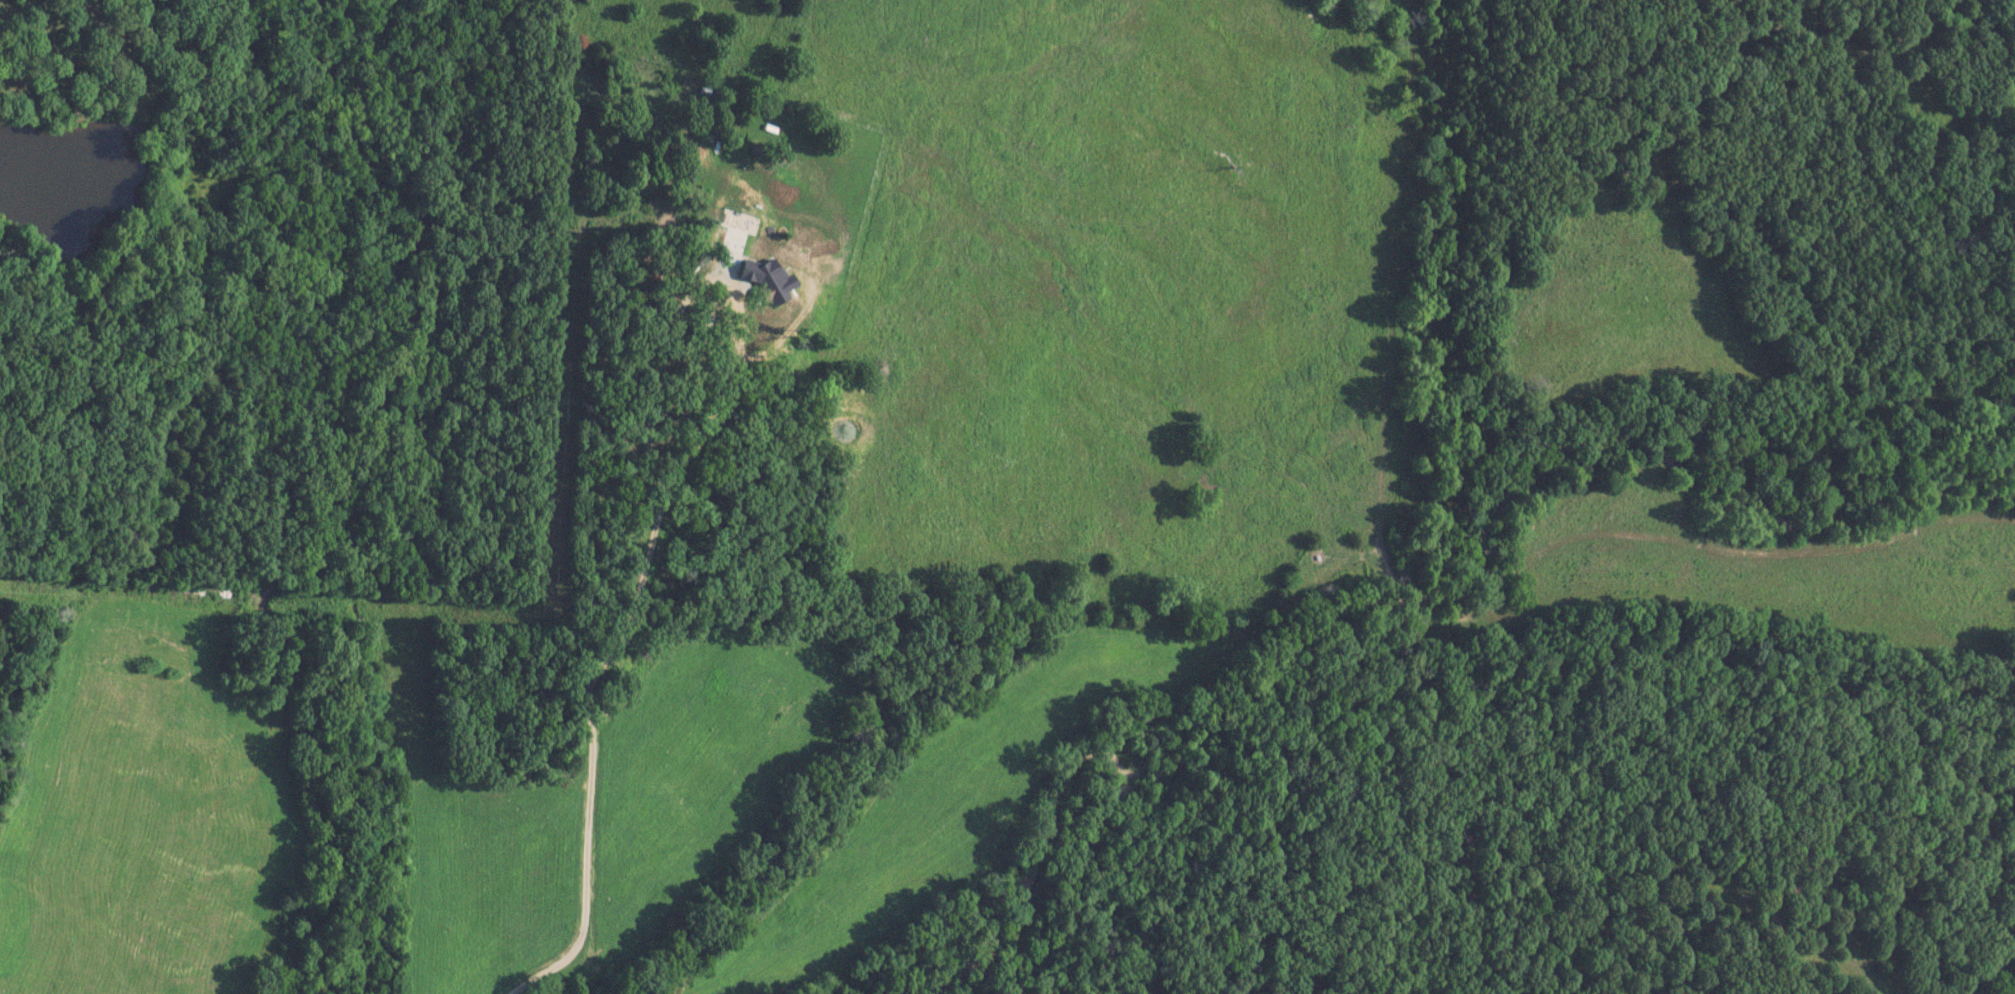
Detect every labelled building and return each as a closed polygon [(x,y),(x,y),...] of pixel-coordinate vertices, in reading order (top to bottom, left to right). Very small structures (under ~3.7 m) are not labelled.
[(773,177),(737,168),(723,225),(759,234),(773,177)]
